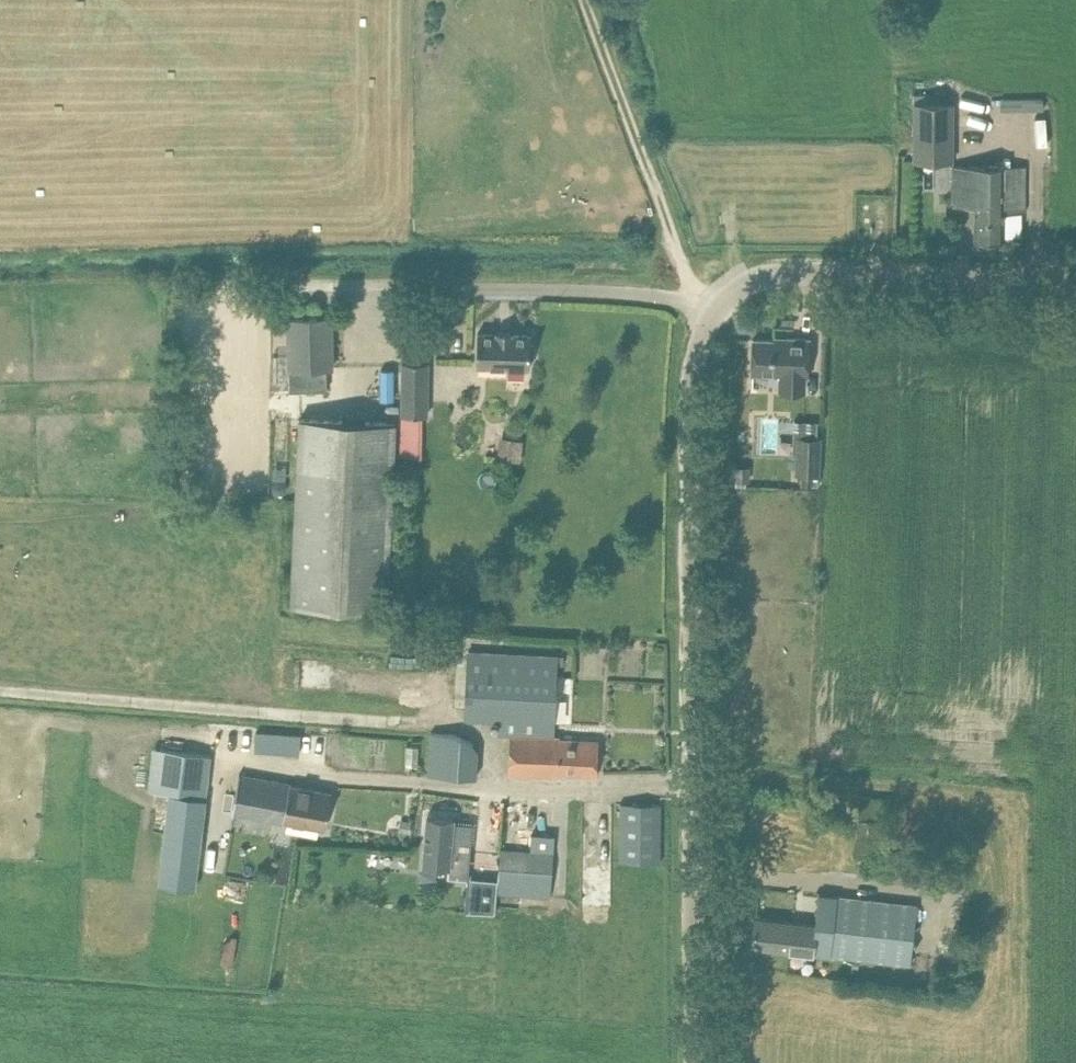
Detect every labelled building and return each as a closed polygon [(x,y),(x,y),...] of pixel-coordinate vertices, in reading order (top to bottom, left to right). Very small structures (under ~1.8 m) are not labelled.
[(914,103),(914,138),(914,160),(953,160),(953,103),(914,103)] [(1025,165),(953,165),(952,205),(975,205),(975,238),(1004,239),(1004,207),(1025,207),(1025,165)] [(288,319),(290,390),(304,390),(304,393),(307,393),(307,390),(327,389),(327,367),(333,366),(332,318),(288,319)] [(497,332),(478,332),(477,365),(508,366),(508,369),(525,370),(525,366),(530,367),(530,357),(533,357),(534,343),(530,343),(531,333),(512,333),(512,331),(497,330),(497,332)] [(780,374),(779,390),(807,391),(809,338),(785,337),(785,340),(753,339),(752,373),(780,374)] [(403,414),(427,415),(428,362),(403,362),(403,414)] [(393,369),(381,369),(381,399),(393,399),(393,369)] [(299,418),(298,440),(291,603),(388,607),(396,423),(299,418)] [(794,420),(793,455),(795,456),(795,475),(801,476),(801,486),(813,487),(813,484),(819,484),(819,475),(821,475),(822,437),(817,436),(817,421),(794,420)] [(274,484),(274,490),(277,493),(282,493),(286,490),(286,485),(283,481),(277,481),(274,484)] [(597,776),(599,740),(560,737),(560,735),(555,735),(558,664),(563,664),(564,656),(469,651),(465,718),(499,720),(498,735),(510,736),(509,774),(563,776),(563,774),(597,776)] [(432,772),(470,774),(472,732),(433,730),(432,772)] [(256,732),(255,750),(298,753),(300,735),(256,732)] [(210,755),(153,747),(147,788),(170,792),(157,882),(195,887),(207,799),(204,798),(210,755)] [(290,783),(240,773),(231,814),(283,822),(290,783)] [(331,791),(290,783),(283,822),(324,828),(331,791)] [(661,803),(620,803),(619,861),(660,861),(661,803)] [(449,867),(448,876),(469,878),(471,850),(461,849),(462,840),(452,839),(454,817),(427,815),(423,865),(449,867)] [(402,821),(400,832),(410,833),(412,822),(402,821)] [(554,853),(501,849),(498,878),(497,891),(551,895),(552,875),(554,853)] [(753,945),(774,948),(909,963),(916,904),(841,896),(819,894),(815,924),(794,922),(794,921),(756,917),(753,945)]
